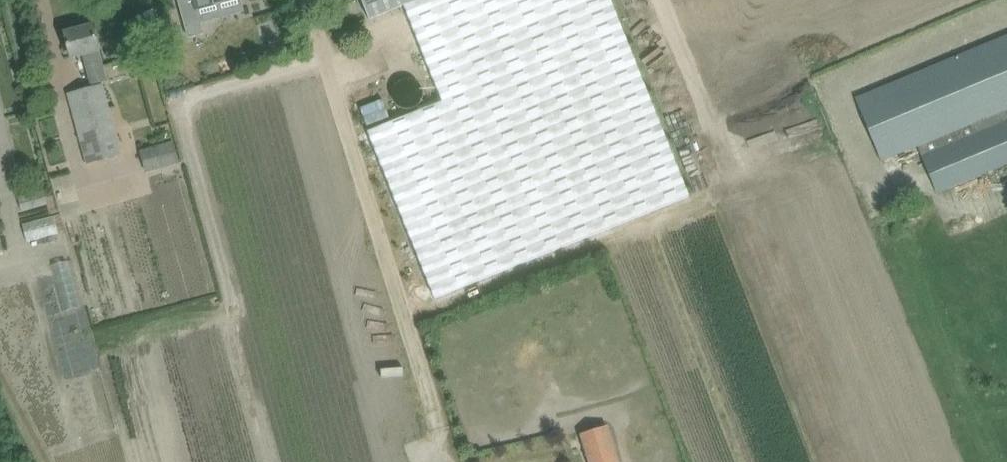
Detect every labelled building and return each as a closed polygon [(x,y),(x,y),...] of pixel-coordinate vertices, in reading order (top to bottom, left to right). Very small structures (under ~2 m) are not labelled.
[(194,3),(180,7),(189,37),(203,33),(197,9),(231,0),(193,0),(194,3)] [(369,19),(403,6),(417,0),(361,0),(369,19)] [(403,6),(442,102),(368,132),(435,298),(690,194),(611,0),(417,0),(403,6)] [(65,33),(70,52),(71,58),(83,54),(91,84),(106,80),(92,25),(65,33)] [(943,62),(856,98),(882,161),(917,146),(937,193),(1006,164),(1006,36),(943,62)] [(103,85),(67,94),(86,164),(121,154),(103,85)] [(174,142),(139,152),(144,172),(179,163),(174,142)] [(17,197),(20,211),(49,205),(46,191),(17,197)] [(22,224),(26,243),(58,236),(54,217),(22,224)] [(50,264),(64,311),(82,306),(68,258),(50,264)] [(606,426),(581,434),(590,461),(618,461),(606,426)]
